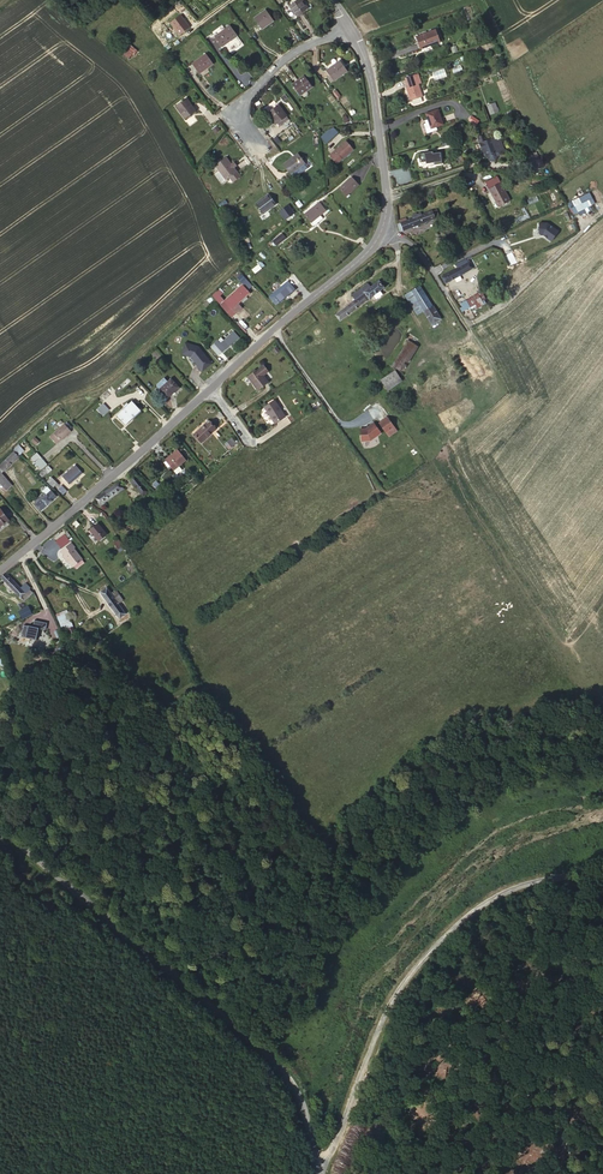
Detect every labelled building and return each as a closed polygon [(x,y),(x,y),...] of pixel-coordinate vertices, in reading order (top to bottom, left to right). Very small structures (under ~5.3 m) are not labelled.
[(304,0),(297,0),(291,5),(299,16),(310,8),(304,0)] [(275,20),(267,10),(255,19),(263,29),(275,20)] [(181,37),(192,28),(180,15),(170,24),(181,37)] [(238,35),(231,25),(216,36),(223,46),(238,35)] [(441,39),(436,26),(417,34),(422,47),(441,39)] [(136,56),(127,48),(123,53),(132,61),(136,56)] [(213,63),(206,54),(193,64),(200,73),(213,63)] [(351,74),(343,64),(330,74),(337,84),(351,74)] [(446,65),(434,69),(437,78),(449,73),(446,65)] [(419,77),(421,82),(424,81),(421,71),(407,76),(410,85),(413,85),(411,80),(419,77)] [(426,95),(421,82),(419,77),(411,80),(413,85),(410,85),(409,86),(413,99),(415,99),(424,95),(426,95)] [(315,89),(308,79),(296,88),(303,98),(315,89)] [(197,111),(187,98),(176,106),(186,119),(197,111)] [(434,126),(439,124),(446,122),(441,107),(429,111),(431,117),(434,126)] [(291,120),(282,108),(272,116),(280,128),(282,127),(291,120)] [(294,122),(282,108),(291,120),(282,127),(284,130),(294,122)] [(478,126),(480,121),(472,116),(469,121),(478,126)] [(440,128),(439,124),(434,126),(431,117),(428,118),(429,120),(426,121),(430,131),(440,128)] [(337,136),(334,132),(325,139),(331,146),(344,136),(341,132),(337,136)] [(488,155),(490,155),(491,157),(494,160),(498,159),(499,155),(503,154),(502,151),(506,149),(501,136),(481,142),(484,149),(486,148),(487,151),(488,155)] [(357,152),(351,144),(340,153),(347,161),(357,152)] [(539,148),(536,150),(543,164),(546,162),(539,148)] [(543,164),(536,150),(527,154),(534,168),(543,164)] [(429,166),(425,155),(409,161),(413,172),(429,166)] [(308,166),(301,157),(287,168),(294,177),(308,166)] [(237,171),(234,167),(229,160),(218,168),(222,174),(229,183),(234,179),(240,175),(237,171)] [(229,183),(222,174),(219,176),(226,185),(229,183)] [(243,180),(240,175),(234,179),(237,184),(243,180)] [(362,187),(356,180),(344,191),(350,198),(362,187)] [(509,194),(512,195),(503,181),(503,182),(509,194)] [(493,188),(500,199),(509,194),(503,182),(493,188)] [(557,198),(554,187),(549,189),(553,199),(557,198)] [(515,199),(512,195),(509,194),(500,199),(504,206),(515,199)] [(279,205),(272,196),(258,206),(265,216),(279,205)] [(589,201),(585,202),(583,197),(572,202),(577,213),(592,207),(589,201)] [(330,213),(323,204),(308,217),(314,225),(315,224),(318,228),(327,220),(325,217),(330,213)] [(289,205),(279,213),(287,222),(296,214),(289,205)] [(444,216),(441,209),(431,213),(422,216),(406,222),(409,230),(444,216)] [(559,238),(558,228),(552,229),(551,222),(540,224),(543,241),(559,238)] [(493,236),(489,228),(485,230),(489,238),(493,236)] [(290,238),(287,234),(278,241),(281,245),(290,238)] [(460,263),(463,268),(472,263),(477,260),(474,255),(460,263)] [(472,263),(477,270),(481,267),(477,260),(472,263)] [(472,263),(463,268),(446,276),(451,283),(464,277),(471,274),(477,270),(472,263)] [(265,268),(262,265),(256,271),(259,274),(265,268)] [(360,300),(337,318),(342,324),(388,287),(382,280),(374,287),(371,284),(356,296),(360,300)] [(428,309),(431,313),(441,306),(436,298),(427,282),(416,289),(428,309)] [(290,283),(271,299),(278,307),(282,304),(282,305),(298,292),(290,283)] [(228,303),(239,316),(246,310),(240,304),(244,302),(246,304),(251,299),(249,297),(252,294),(246,287),(228,303)] [(422,312),(428,309),(416,289),(411,293),(422,312)] [(487,291),(472,301),(474,305),(476,307),(482,303),(490,299),(491,298),(487,291)] [(227,302),(220,294),(217,297),(224,305),(227,302)] [(492,302),(490,299),(482,303),(484,307),(492,302)] [(441,306),(431,313),(437,324),(448,317),(441,306)] [(448,319),(438,325),(440,329),(451,323),(448,319)] [(440,329),(438,325),(432,329),(438,339),(454,329),(451,323),(440,329)] [(212,346),(213,347),(221,355),(241,337),(236,332),(223,344),(219,340),(212,346)] [(424,338),(417,333),(396,364),(403,369),(424,338)] [(326,338),(323,334),(317,339),(320,343),(326,338)] [(212,366),(193,342),(183,350),(202,374),(212,366)] [(210,347),(219,357),(221,355),(213,347),(212,348),(211,346),(210,347)] [(215,361),(219,357),(210,347),(207,349),(208,351),(207,352),(215,361)] [(261,361),(256,366),(262,372),(264,371),(263,369),(266,366),(261,361)] [(262,372),(256,366),(247,375),(259,387),(268,378),(262,372)] [(380,372),(383,378),(392,373),(388,367),(380,372)] [(389,384),(403,376),(400,370),(386,378),(389,384)] [(137,381),(131,375),(118,387),(121,391),(131,382),(133,384),(137,381)] [(405,378),(403,376),(389,384),(391,387),(405,378)] [(159,387),(162,390),(170,383),(167,379),(159,386),(159,387)] [(169,399),(180,388),(173,380),(170,383),(162,390),(169,399)] [(436,387),(432,382),(426,386),(425,387),(432,398),(426,402),(431,409),(438,404),(436,401),(430,391),(436,387)] [(117,390),(113,386),(106,392),(109,397),(117,390)] [(292,415),(280,399),(270,406),(282,422),(292,415)] [(123,416),(128,422),(143,409),(135,400),(121,413),(123,416)] [(97,410),(103,417),(110,411),(104,404),(97,410)] [(77,422),(72,416),(58,426),(59,427),(55,429),(60,436),(64,433),(65,434),(76,425),(74,424),(77,422)] [(390,438),(399,431),(388,417),(379,424),(390,438)] [(220,428),(213,420),(198,434),(205,441),(220,428)] [(363,442),(372,441),(382,434),(376,424),(368,429),(362,430),(363,442)] [(240,443),(235,438),(231,442),(235,448),(240,443)] [(28,451),(24,445),(9,459),(13,464),(28,451)] [(189,459),(181,449),(168,459),(176,470),(189,459)] [(51,456),(47,452),(41,458),(45,462),(51,456)] [(9,459),(0,466),(14,483),(21,478),(10,465),(13,464),(9,459)] [(46,468),(45,470),(47,472),(55,464),(53,462),(46,468)] [(68,477),(81,467),(77,462),(65,472),(68,477)] [(68,477),(71,481),(84,470),(81,467),(68,477)] [(13,486),(0,471),(0,486),(6,492),(13,486)] [(145,479),(140,473),(139,472),(134,477),(140,483),(145,479)] [(61,481),(54,473),(50,476),(56,482),(58,481),(59,482),(61,481)] [(108,487),(97,496),(102,502),(107,499),(125,483),(120,477),(113,482),(108,487)] [(164,485),(158,480),(155,483),(161,488),(164,485)] [(69,487),(64,482),(60,485),(65,491),(69,487)] [(107,499),(108,500),(126,484),(125,483),(107,499)] [(61,495),(56,488),(52,491),(49,494),(44,498),(43,496),(41,497),(39,499),(41,500),(40,501),(45,508),(61,495)] [(6,505),(0,510),(0,525),(13,516),(6,505)] [(109,532),(100,521),(93,527),(102,538),(109,532)] [(54,534),(57,537),(66,530),(63,527),(54,534)] [(66,530),(57,537),(54,539),(60,546),(70,538),(68,536),(70,535),(66,530)] [(68,557),(69,559),(73,564),(82,557),(73,545),(74,544),(71,540),(61,548),(64,552),(63,553),(67,558),(68,557)] [(117,550),(123,548),(120,540),(114,542),(117,550)] [(1,576),(1,577),(17,591),(23,584),(9,570),(7,569),(1,576)] [(23,584),(17,591),(24,598),(33,588),(26,581),(23,584)] [(108,594),(114,589),(110,583),(103,587),(108,594)] [(118,595),(114,589),(108,594),(126,619),(133,615),(125,605),(118,595)] [(120,593),(118,595),(125,605),(130,601),(126,595),(123,597),(120,593)] [(29,607),(19,612),(23,620),(34,615),(29,607)] [(23,639),(38,642),(40,629),(46,630),(47,623),(35,621),(34,628),(25,627),(23,639)]
